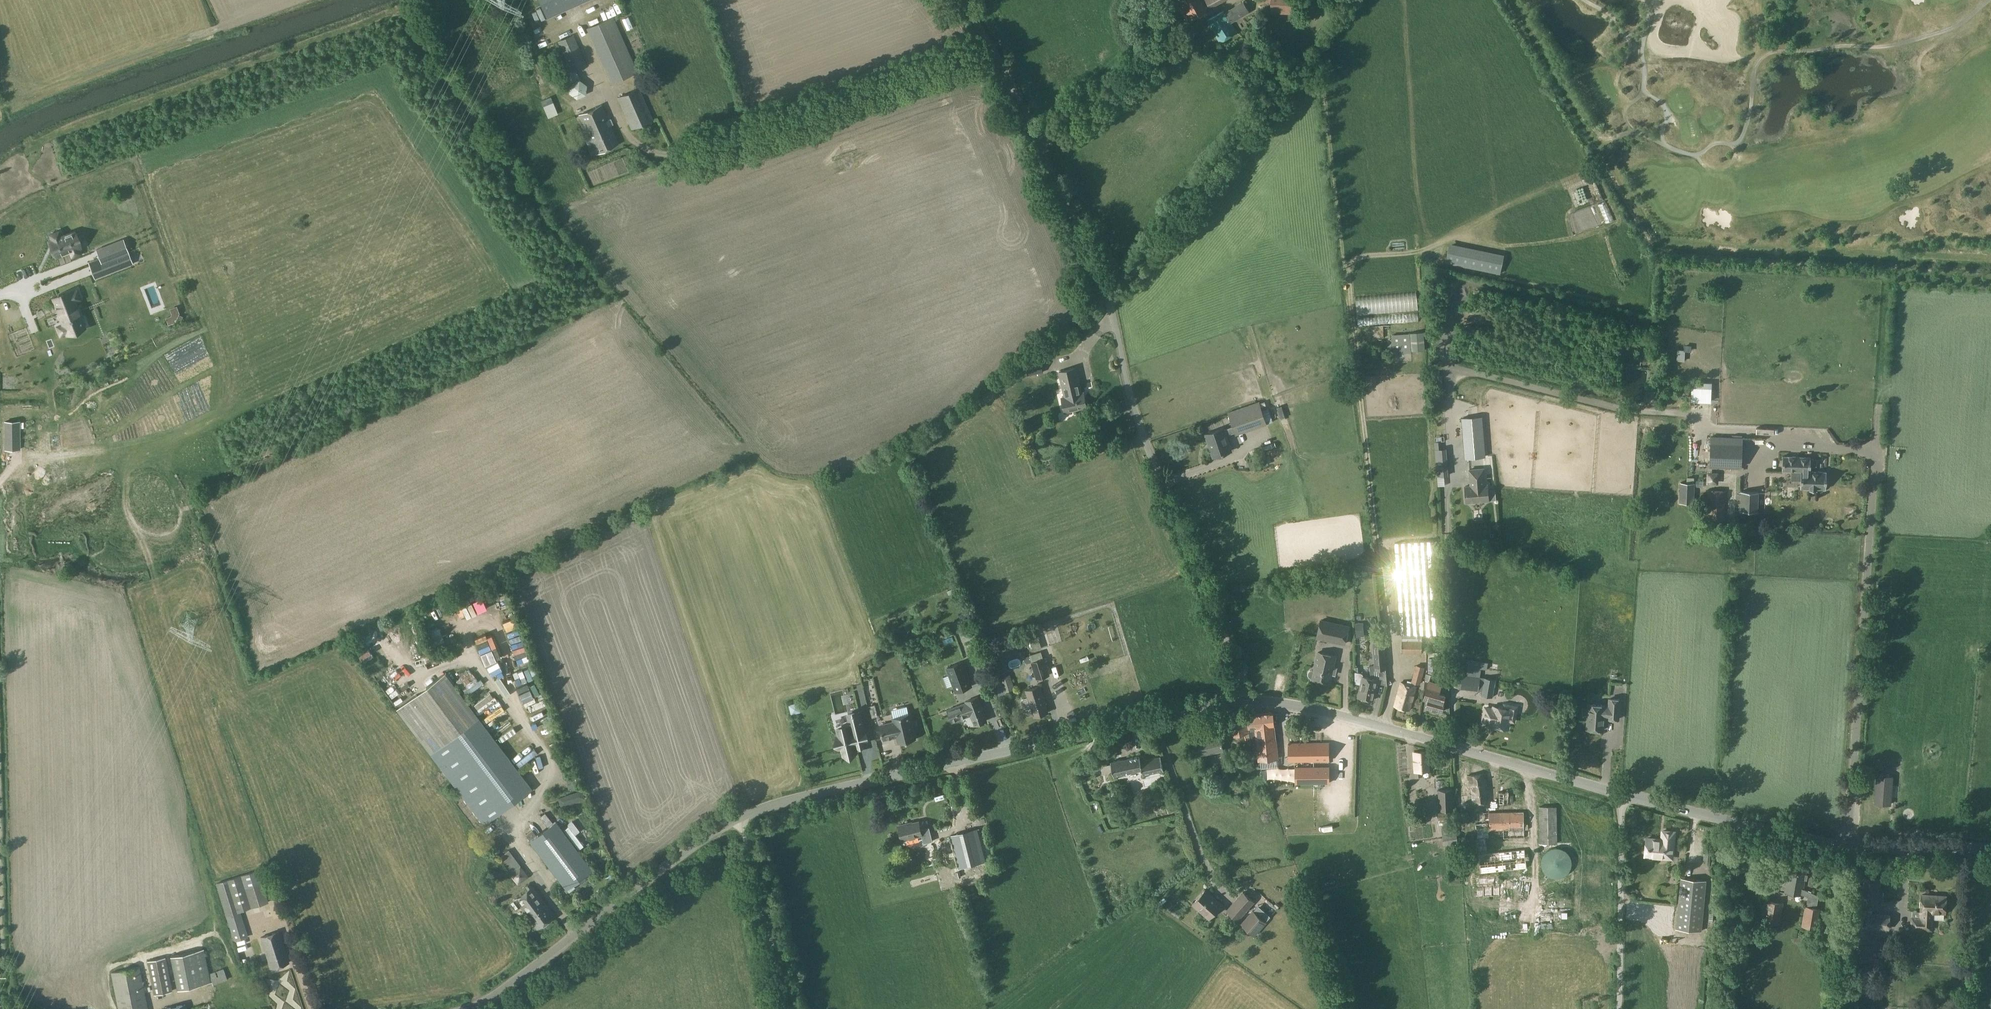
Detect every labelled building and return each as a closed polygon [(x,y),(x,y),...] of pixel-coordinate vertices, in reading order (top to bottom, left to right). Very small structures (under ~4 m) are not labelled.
[(585,0),(539,0),(546,17),(585,0)] [(1187,21),(1206,11),(1201,0),(1176,0),(1187,21)] [(1260,1),(1271,2),(1271,12),(1295,13),(1296,0),(1260,0),(1260,1)] [(1224,11),(1208,20),(1220,42),(1237,32),(1231,22),(1249,12),(1243,2),(1225,12),(1224,11)] [(637,72),(613,17),(587,28),(611,83),(637,72)] [(558,41),(571,72),(587,65),(573,34),(558,41)] [(570,83),(569,93),(577,98),(586,95),(587,85),(579,79),(570,83)] [(653,119),(639,88),(618,97),(632,129),(653,119)] [(543,106),(548,118),(558,114),(553,102),(543,106)] [(618,143),(601,104),(579,114),(592,144),(588,146),(592,155),(596,153),(618,143)] [(81,247),(75,232),(61,237),(59,231),(50,234),(52,240),(50,241),(56,256),(70,251),(72,257),(81,253),(79,247),(81,247)] [(97,249),(100,258),(102,262),(127,252),(128,252),(123,239),(97,249)] [(1504,255),(1450,243),(1446,262),(1500,273),(1504,255)] [(132,263),(127,252),(102,262),(100,258),(89,263),(95,278),(132,263)] [(77,289),(54,298),(64,324),(57,326),(61,335),(84,326),(74,301),(81,299),(77,289)] [(176,322),(176,320),(180,322),(183,316),(179,314),(180,313),(177,306),(170,308),(172,314),(171,316),(166,317),(169,325),(176,322)] [(1423,331),(1410,332),(1411,351),(1425,350),(1423,331)] [(1411,351),(1410,335),(1392,336),(1393,352),(1411,351)] [(1065,396),(1062,397),(1065,412),(1087,407),(1084,391),(1082,392),(1076,368),(1059,372),(1065,396)] [(1266,421),(1259,402),(1249,405),(1228,412),(1236,434),(1267,424),(1266,421)] [(1463,418),(1466,458),(1486,456),(1482,416),(1463,418)] [(5,421),(5,449),(19,449),(19,421),(5,421)] [(1213,457),(1232,451),(1224,428),(1205,434),(1213,457)] [(1710,466),(1742,467),(1743,438),(1711,437),(1710,466)] [(1275,442),(1250,451),(1251,455),(1276,447),(1275,442)] [(1817,488),(1826,489),(1827,471),(1810,471),(1811,457),(1783,456),(1782,470),(1801,470),(1801,488),(1810,488),(1810,489),(1817,489),(1817,488)] [(1471,486),(1466,486),(1467,502),(1469,502),(1470,503),(1474,503),(1475,501),(1486,501),(1486,495),(1489,495),(1488,484),(1486,485),(1484,468),(1470,469),(1471,486)] [(1680,482),(1679,502),(1694,503),(1695,483),(1680,482)] [(1708,489),(1706,519),(1724,520),(1726,490),(1708,489)] [(1759,492),(1741,491),(1741,511),(1758,512),(1759,492)] [(1440,634),(1434,540),(1395,543),(1401,634),(1440,634)] [(1321,620),(1317,638),(1344,644),(1348,626),(1321,620)] [(1402,653),(1422,653),(1422,634),(1402,634),(1402,653)] [(1308,674),(1309,676),(1310,677),(1312,678),(1312,679),(1329,682),(1331,674),(1333,675),(1335,673),(1337,668),(1333,667),(1335,656),(1318,652),(1314,670),(1312,670),(1310,671),(1308,672),(1308,674)] [(1438,671),(1438,657),(1429,657),(1429,672),(1438,671)] [(1045,658),(1032,662),(1037,679),(1050,675),(1045,658)] [(1484,678),(1480,678),(1481,668),(1487,669),(1488,662),(1476,660),(1476,662),(1471,661),(1470,666),(1480,668),(1468,666),(1466,674),(1466,676),(1462,676),(1461,688),(1483,690),(1482,695),(1493,697),(1495,680),(1484,678)] [(948,668),(956,691),(971,685),(962,662),(948,668)] [(1420,684),(1424,667),(1417,665),(1412,682),(1420,684)] [(1355,683),(1361,684),(1358,697),(1374,700),(1378,680),(1364,676),(1364,675),(1363,673),(1362,673),(1356,671),(1355,683)] [(484,825),(523,795),(532,788),(445,673),(397,709),(462,795),(484,825)] [(1000,678),(1006,697),(1016,694),(1010,674),(1000,678)] [(1429,681),(1424,699),(1428,700),(1426,707),(1442,712),(1445,700),(1443,700),(1445,695),(1440,694),(1441,691),(1440,690),(1442,685),(1429,681)] [(1410,710),(1416,687),(1401,682),(1394,706),(1410,710)] [(1026,690),(1028,697),(1023,699),(1021,701),(1023,708),(1026,710),(1031,708),(1034,717),(1048,712),(1040,686),(1026,690)] [(966,701),(966,703),(948,709),(952,722),(971,715),(974,725),(987,720),(978,696),(966,701)] [(1587,729),(1603,730),(1604,716),(1609,717),(1609,718),(1618,719),(1620,699),(1610,698),(1609,707),(1605,706),(1605,705),(1589,704),(1589,710),(1586,710),(1586,718),(1588,718),(1587,729)] [(800,711),(798,703),(790,705),(792,713),(800,711)] [(869,706),(872,718),(878,716),(875,705),(869,706)] [(1499,707),(1498,710),(1486,708),(1484,720),(1492,722),(1491,725),(1508,728),(1509,720),(1514,721),(1517,707),(1506,705),(1505,709),(1499,707)] [(840,748),(842,748),(843,755),(857,751),(855,744),(856,744),(858,743),(857,739),(864,737),(864,738),(866,737),(860,712),(848,715),(849,716),(851,725),(849,726),(839,729),(839,728),(837,729),(839,736),(837,736),(837,737),(838,737),(840,747),(840,748)] [(1273,712),(1247,715),(1248,729),(1250,729),(1250,736),(1257,755),(1259,755),(1260,761),(1278,759),(1273,712)] [(909,714),(893,717),(894,724),(880,727),(884,739),(898,736),(899,743),(916,739),(909,714)] [(1234,737),(1249,735),(1246,715),(1231,717),(1234,737)] [(1194,756),(1224,751),(1221,736),(1191,742),(1194,756)] [(1288,743),(1289,762),(1329,761),(1329,743),(1288,743)] [(1423,771),(1430,770),(1429,761),(1430,761),(1429,750),(1414,752),(1415,777),(1423,776),(1423,771)] [(1245,753),(1234,755),(1237,768),(1248,765),(1245,753)] [(1164,770),(1161,756),(1141,761),(1140,755),(1111,762),(1114,775),(1142,769),(1144,775),(1164,770)] [(1314,767),(1314,783),(1330,783),(1329,767),(1314,767)] [(1230,775),(1216,778),(1218,787),(1232,785),(1230,775)] [(1892,776),(1878,775),(1876,803),(1890,804),(1892,776)] [(558,797),(561,806),(585,798),(582,789),(558,797)] [(1453,809),(1453,789),(1439,789),(1439,810),(1453,809)] [(1438,812),(1439,825),(1447,824),(1447,819),(1448,819),(1448,811),(1438,812)] [(919,820),(899,825),(902,840),(922,836),(924,843),(933,841),(929,827),(921,829),(919,820)] [(566,889),(592,869),(556,821),(530,841),(566,889)] [(984,861),(976,830),(952,836),(960,867),(984,861)] [(1673,855),(1675,832),(1663,830),(1663,839),(1647,838),(1646,855),(1657,856),(1657,853),(1673,855)] [(1456,832),(1442,834),(1444,845),(1458,843),(1456,832)] [(1544,872),(1545,873),(1547,875),(1551,877),(1555,878),(1559,878),(1563,877),(1566,875),(1569,872),(1571,867),(1572,863),(1571,858),(1570,855),(1567,852),(1564,849),(1561,848),(1558,847),(1554,848),(1551,849),(1548,851),(1545,853),(1543,857),(1542,860),(1541,863),(1542,867),(1543,870),(1544,872)] [(521,865),(509,849),(499,856),(511,872),(521,865)] [(726,869),(735,866),(732,859),(724,862),(726,869)] [(1806,874),(1808,863),(1790,860),(1784,891),(1802,895),(1803,893),(1809,896),(1807,906),(1805,906),(1802,926),(1816,928),(1819,908),(1815,908),(1815,904),(1817,905),(1818,895),(1803,890),(1805,880),(1806,880),(1807,875),(1806,874)] [(240,911),(268,902),(258,871),(216,884),(234,941),(248,937),(240,911)] [(1778,875),(1763,872),(1759,895),(1774,898),(1778,875)] [(1833,874),(1831,882),(1841,884),(1843,876),(1833,874)] [(1702,930),(1706,880),(1682,877),(1677,928),(1702,930)] [(1879,878),(1865,877),(1863,907),(1873,907),(1877,908),(1879,878)] [(519,906),(527,916),(544,902),(532,887),(511,903),(516,909),(519,906)] [(1222,904),(1206,889),(1192,904),(1209,919),(1222,904)] [(1243,891),(1227,910),(1238,920),(1254,902),(1243,891)] [(1946,896),(1923,894),(1921,915),(1918,916),(1912,916),(1911,929),(1932,930),(1933,919),(1944,920),(1946,896)] [(1764,921),(1780,924),(1783,903),(1767,900),(1764,921)] [(554,916),(544,902),(527,916),(537,929),(554,916)] [(1873,914),(1873,907),(1863,907),(1862,919),(1868,919),(1868,927),(1888,929),(1889,915),(1873,914)] [(1265,922),(1253,912),(1242,924),(1254,934),(1265,922)] [(270,968),(289,963),(279,931),(261,937),(270,968)] [(213,985),(227,979),(223,969),(209,974),(204,949),(171,956),(178,989),(212,982),(213,985)] [(154,994),(172,991),(165,957),(147,960),(154,994)] [(139,967),(111,972),(119,1008),(147,1008),(139,967)]
